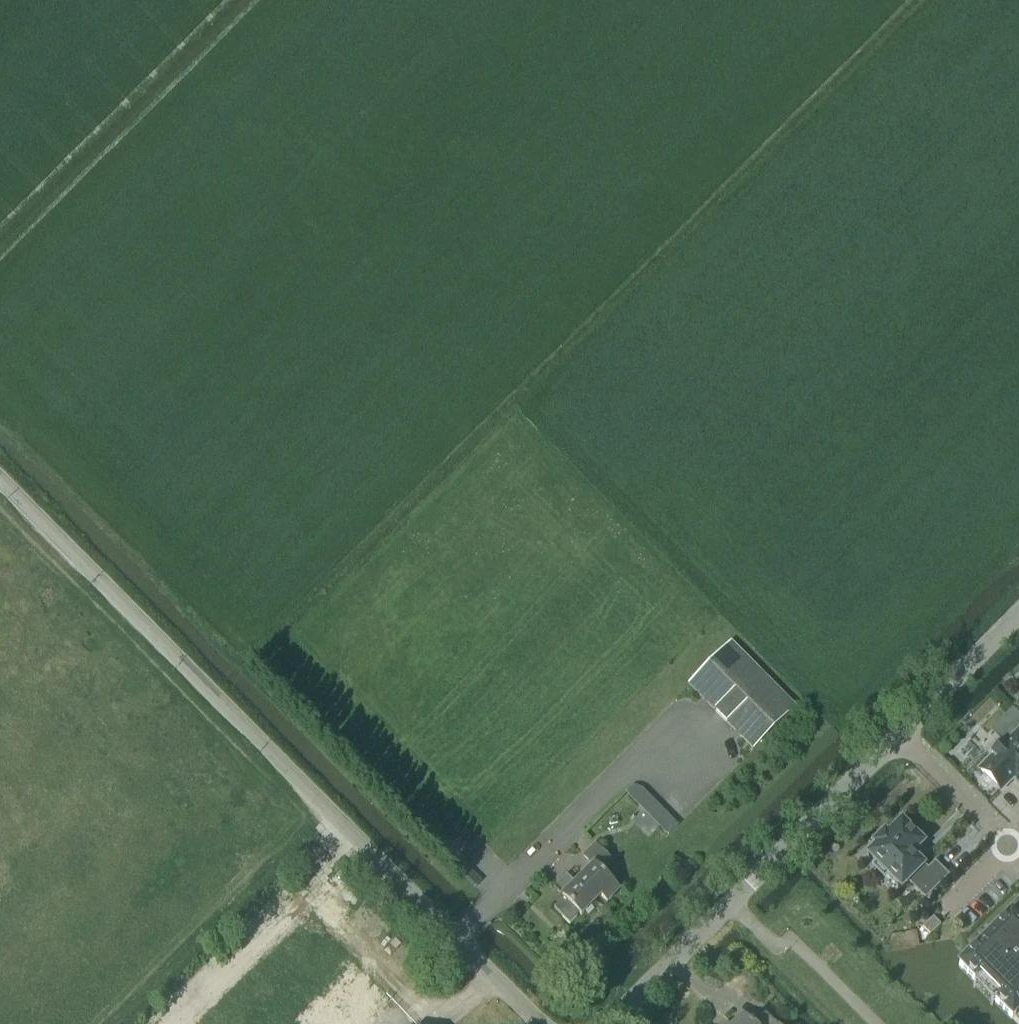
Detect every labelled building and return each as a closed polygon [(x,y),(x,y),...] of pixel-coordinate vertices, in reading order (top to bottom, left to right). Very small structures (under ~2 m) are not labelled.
[(729,643),(688,685),(751,748),(752,749),(793,708),(729,643)] [(980,771),(999,790),(1008,781),(1009,782),(1013,778),(1018,784),(1018,731),(1004,745),(1003,744),(992,755),(993,756),(990,759),(988,761),(989,762),(987,763),(980,771)] [(645,795),(641,790),(635,787),(630,788),(625,793),(637,803),(645,795)] [(669,834),(677,826),(667,816),(659,824),(669,834)] [(923,844),(900,821),(886,836),(883,833),(872,844),(875,847),(866,856),(875,864),(873,867),(884,878),(886,875),(901,890),(908,882),(925,898),(947,876),(934,864),(927,871),(912,856),(923,844)] [(578,914),(580,915),(600,895),(605,901),(617,889),(600,872),(610,862),(592,844),(581,856),(591,866),(572,884),(564,876),(552,888),(562,898),(552,908),(568,923),(578,914)] [(1010,915),(990,934),(993,937),(981,949),(978,946),(959,966),(1012,1019),(1018,1011),(1018,924),(1010,915)] [(933,917),(922,928),(930,935),(940,925),(933,917)] [(765,1014),(755,1023),(776,1023),(765,1014)] [(751,1021),(751,1022),(743,1015),(734,1023),(754,1023),(751,1021)]
